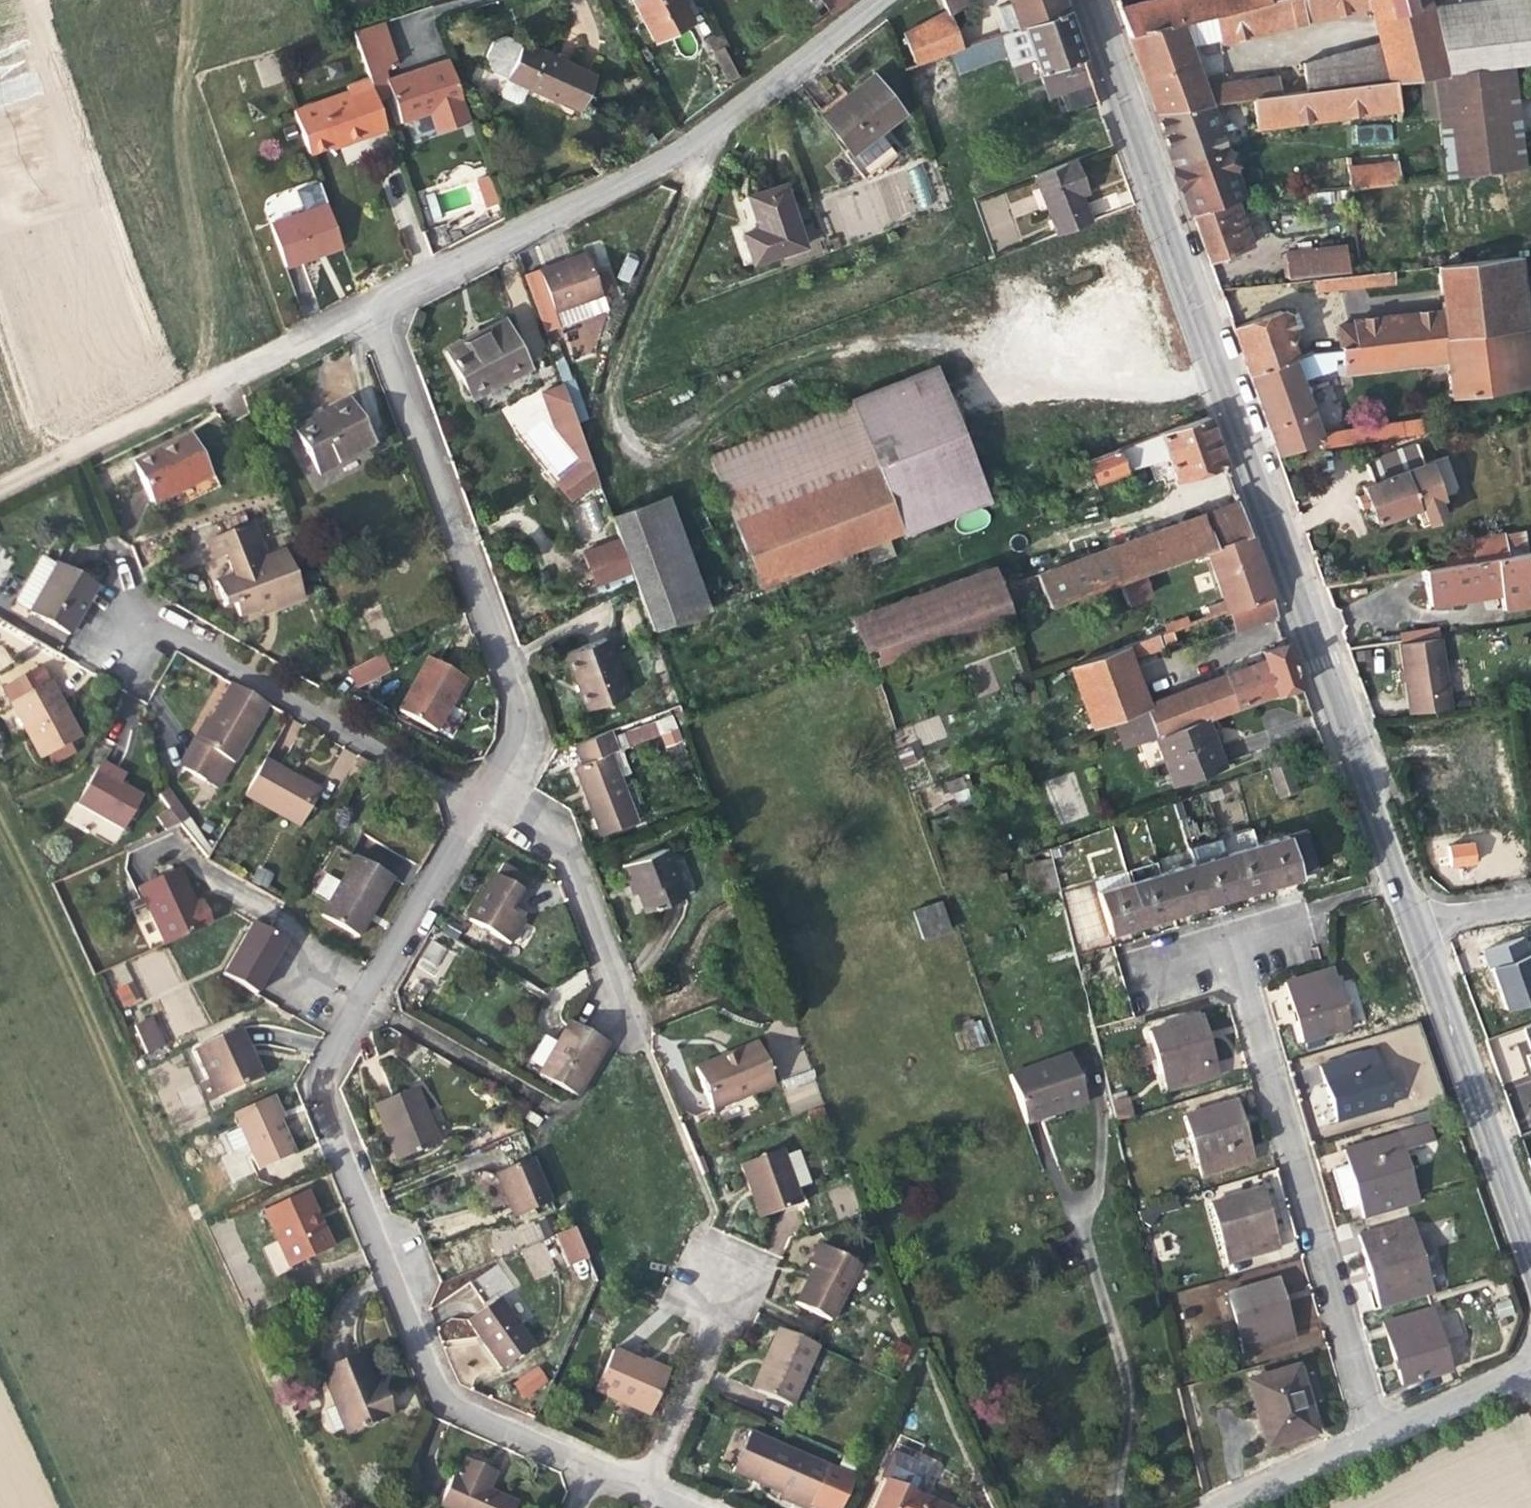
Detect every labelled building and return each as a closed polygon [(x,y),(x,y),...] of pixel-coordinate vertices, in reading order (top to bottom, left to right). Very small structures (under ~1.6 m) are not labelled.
[(680,0),(633,0),(653,40),(691,21),(680,0)] [(847,0),(820,0),(829,13),(847,0)] [(966,0),(941,0),(945,12),(903,34),(915,66),(951,53),(963,48),(950,14),(967,3),(966,0)] [(1061,0),(1008,0),(1009,3),(997,8),(1005,33),(1065,11),(1061,0)] [(1171,0),(1151,0),(1118,8),(1128,35),(1176,23),(1171,0)] [(1176,23),(1179,22),(1213,14),(1266,0),(1171,0),(1176,23)] [(1213,14),(1220,40),(1220,42),(1371,5),(1382,53),(1388,81),(1394,80),(1433,75),(1444,74),(1428,7),(1426,0),(1266,0),(1213,14)] [(1530,0),(1490,0),(1428,7),(1444,74),(1511,66),(1530,62),(1530,4),(1530,0)] [(1097,102),(1065,11),(1005,33),(1000,35),(1007,55),(1011,67),(1034,59),(1041,78),(1053,74),(1060,94),(1066,112),(1097,102)] [(1220,40),(1213,14),(1179,22),(1188,47),(1220,40)] [(382,21),(352,30),(369,79),(375,95),(390,91),(391,96),(400,123),(463,102),(448,56),(388,78),(384,68),(397,64),(382,21)] [(1202,86),(1188,47),(1179,22),(1176,23),(1128,35),(1155,110),(1208,103),(1226,101),(1224,84),(1202,86)] [(721,33),(706,40),(727,80),(737,75),(723,48),(727,46),(721,33)] [(1007,55),(1000,35),(963,48),(951,53),(958,73),(1007,55)] [(527,87),(579,110),(595,76),(507,36),(492,41),(486,56),(491,70),(506,78),(499,91),(501,97),(515,103),(521,101),(527,87)] [(1388,81),(1382,53),(1302,63),(1305,91),(1388,81)] [(1523,166),(1511,66),(1444,74),(1433,75),(1444,176),(1523,166)] [(1060,94),(1053,74),(1041,78),(1048,98),(1060,94)] [(902,114),(872,75),(844,96),(820,115),(847,150),(843,153),(863,179),(895,154),(878,132),(902,114)] [(1278,95),(1276,77),(1224,84),(1226,101),(1252,98),(1278,95)] [(375,95),(369,79),(347,87),(348,91),(294,111),(309,153),(343,141),(344,143),(386,127),(377,100),(375,95)] [(1398,109),(1394,80),(1388,81),(1305,91),(1278,95),(1252,98),(1256,127),(1398,109)] [(391,96),(390,91),(375,95),(377,100),(391,96)] [(1240,197),(1208,103),(1155,110),(1192,214),(1235,200),(1240,197)] [(1057,235),(1093,221),(1083,193),(1088,191),(1076,159),(1034,176),(1057,235)] [(1399,182),(1397,162),(1347,168),(1349,188),(1399,182)] [(843,238),(936,215),(925,169),(832,192),(843,238)] [(488,174),(475,178),(486,212),(499,207),(488,174)] [(804,246),(784,185),(747,196),(758,229),(743,234),(752,263),(804,246)] [(268,198),(273,218),(301,210),(296,190),(268,198)] [(1333,201),(1332,191),(1307,193),(1307,203),(1333,201)] [(1250,246),(1235,200),(1192,214),(1208,260),(1250,246)] [(315,251),(340,242),(327,203),(270,224),(285,266),(316,255),(315,251)] [(316,255),(342,246),(340,242),(315,251),(316,255)] [(1347,271),(1344,247),(1284,254),(1287,278),(1347,271)] [(601,294),(586,253),(538,270),(553,311),(601,294)] [(626,255),(616,277),(628,282),(638,260),(626,255)] [(1528,327),(1520,257),(1438,265),(1442,310),(1337,322),(1340,347),(1509,329),(1528,327)] [(1394,282),(1393,270),(1321,278),(1322,289),(1394,282)] [(1294,358),(1288,340),(1290,338),(1293,333),(1286,314),(1281,310),(1232,328),(1247,373),(1292,359),(1294,358)] [(529,366),(504,319),(484,330),(486,334),(479,338),(449,353),(471,396),(529,366)] [(1528,327),(1509,329),(1516,387),(1530,385),(1530,351),(1528,327)] [(1516,387),(1509,329),(1340,347),(1342,365),(1350,371),(1446,359),(1451,398),(1516,389),(1516,387)] [(1318,436),(1294,365),(1312,359),(1309,352),(1294,358),(1292,359),(1247,373),(1277,455),(1319,440),(1318,436)] [(760,587),(988,501),(934,366),(708,457),(760,587)] [(573,378),(562,382),(563,384),(577,422),(588,418),(573,378)] [(577,422),(563,384),(542,392),(554,426),(579,458),(580,462),(554,483),(568,500),(583,488),(598,482),(577,422)] [(318,474),(371,446),(351,406),(324,419),(317,423),(315,419),(295,429),(318,474)] [(1225,464),(1208,416),(1160,433),(1166,449),(1158,453),(1164,468),(1172,465),(1177,480),(1225,464)] [(1423,433),(1420,420),(1368,428),(1370,441),(1423,433)] [(1370,441),(1368,428),(1318,436),(1319,440),(1320,448),(1370,441)] [(207,470),(190,436),(134,464),(152,503),(179,489),(177,484),(207,470)] [(1439,499),(1427,463),(1422,464),(1415,443),(1364,461),(1372,482),(1361,486),(1364,493),(1368,505),(1374,522),(1414,508),(1417,518),(1438,511),(1435,500),(1439,499)] [(1118,449),(1088,460),(1096,483),(1127,470),(1118,449)] [(209,475),(207,470),(177,484),(179,489),(195,482),(209,475)] [(1368,505),(1364,493),(1355,496),(1359,508),(1368,505)] [(610,515),(619,539),(626,558),(630,570),(635,585),(652,631),(707,610),(667,495),(610,515)] [(1047,606),(1119,582),(1143,573),(1206,550),(1249,534),(1238,501),(1036,575),(1047,606)] [(1419,526),(1441,518),(1438,511),(1417,518),(1419,526)] [(303,598),(285,551),(266,558),(253,524),(208,540),(214,559),(226,554),(231,567),(234,575),(215,582),(224,606),(233,603),(239,617),(261,609),(262,608),(261,605),(272,601),(274,608),(303,598)] [(1505,556),(1501,533),(1469,538),(1472,551),(1444,556),(1445,566),(1505,556)] [(1270,596),(1249,534),(1206,550),(1224,601),(1207,608),(1210,617),(1270,596)] [(626,558),(619,539),(583,552),(595,583),(630,570),(626,558)] [(12,552),(0,547),(0,578),(12,552)] [(1505,556),(1445,566),(1423,569),(1429,605),(1499,594),(1502,609),(1530,604),(1530,551),(1505,556)] [(96,586),(42,555),(27,583),(41,591),(30,611),(29,612),(69,634),(96,586)] [(225,556),(209,562),(215,578),(231,572),(225,556)] [(1010,616),(993,565),(850,614),(868,666),(1010,616)] [(1143,573),(1119,582),(1126,603),(1150,595),(1143,573)] [(41,591),(27,583),(16,603),(30,611),(41,591)] [(1277,615),(1270,596),(1230,610),(1236,630),(1277,615)] [(274,608),(272,601),(261,605),(262,608),(261,609),(262,613),(274,608)] [(1188,624),(1186,618),(1164,625),(1167,631),(1188,624)] [(1147,706),(1130,660),(1157,649),(1157,646),(1162,644),(1158,634),(1071,666),(1094,728),(1114,721),(1121,718),(1144,709),(1155,738),(1206,718),(1276,692),(1278,695),(1301,686),(1287,644),(1263,652),(1264,656),(1223,671),(1225,676),(1147,706)] [(1449,708),(1439,637),(1398,644),(1408,713),(1449,708)] [(627,695),(606,638),(566,653),(574,676),(587,710),(627,695)] [(0,642),(0,669),(12,661),(0,642)] [(387,670),(379,655),(348,671),(356,686),(387,670)] [(465,679),(428,657),(398,710),(434,730),(442,717),(465,679)] [(64,710),(41,666),(3,686),(42,759),(47,756),(69,744),(80,738),(64,710)] [(267,704),(231,683),(210,720),(197,742),(182,769),(205,782),(220,755),(233,763),(267,704)] [(1155,738),(1144,709),(1121,718),(1132,746),(1155,738)] [(938,714),(912,725),(922,747),(948,736),(938,714)] [(210,720),(206,717),(196,734),(193,740),(197,742),(210,720)] [(1132,746),(1121,718),(1114,721),(1125,749),(1132,746)] [(1225,767),(1206,718),(1155,738),(1174,787),(1225,767)] [(609,730),(574,743),(581,763),(574,766),(583,789),(600,834),(643,818),(609,730)] [(197,742),(193,740),(177,766),(182,769),(197,742)] [(74,752),(69,744),(47,756),(51,764),(74,752)] [(233,763),(220,755),(205,782),(217,789),(233,763)] [(298,826),(319,791),(295,777),(264,759),(243,795),(298,826)] [(124,774),(103,762),(98,770),(119,782),(124,774)] [(1285,762),(1268,768),(1278,794),(1295,788),(1285,762)] [(119,782),(98,770),(96,769),(78,805),(123,830),(130,818),(133,819),(139,810),(136,808),(142,795),(119,782)] [(1059,824),(1087,815),(1073,772),(1045,781),(1059,824)] [(946,781),(952,802),(971,797),(965,776),(946,781)] [(167,830),(179,821),(203,855),(212,848),(169,786),(158,794),(167,808),(156,815),(167,830)] [(1309,874),(1320,869),(1305,831),(1293,836),(1309,874)] [(1298,875),(1286,834),(1255,844),(1267,885),(1282,880),(1298,875)] [(1223,853),(1220,840),(1187,850),(1191,863),(1203,904),(1217,899),(1235,894),(1223,853)] [(1471,842),(1446,845),(1449,865),(1473,862),(1471,842)] [(1253,889),(1267,885),(1255,844),(1223,853),(1235,894),(1253,889)] [(685,895),(667,847),(622,865),(629,883),(633,881),(637,892),(645,911),(685,895)] [(370,915),(392,877),(356,856),(340,883),(321,916),(357,937),(370,915)] [(511,912),(530,880),(502,863),(483,895),(469,919),(509,943),(524,919),(511,912)] [(1157,873),(1153,863),(1127,870),(1130,881),(1157,873)] [(1203,904),(1191,863),(1159,872),(1171,913),(1190,908),(1203,904)] [(257,866),(251,882),(267,888),(273,872),(257,866)] [(164,944),(210,923),(205,911),(201,901),(194,904),(178,869),(139,888),(164,944)] [(1129,882),(1126,870),(1092,881),(1107,932),(1123,928),(1140,923),(1129,882)] [(1171,913),(1159,872),(1157,873),(1130,881),(1129,882),(1140,923),(1157,918),(1171,913)] [(325,875),(315,893),(329,901),(340,883),(325,875)] [(637,892),(633,881),(629,883),(630,886),(633,893),(637,892)] [(949,929),(940,901),(912,911),(921,939),(949,929)] [(285,942),(252,922),(222,975),(255,994),(268,971),(285,942)] [(154,923),(142,928),(149,946),(162,941),(154,923)] [(1530,1000),(1530,962),(1522,937),(1482,951),(1488,968),(1491,967),(1505,1009),(1530,1000)] [(429,940),(416,970),(442,981),(455,950),(429,940)] [(1294,1020),(1301,1043),(1350,1029),(1332,969),(1283,984),(1294,1020)] [(124,1008),(138,1001),(129,982),(115,988),(124,1008)] [(1165,1092),(1218,1076),(1207,1038),(1201,1017),(1147,1033),(1165,1092)] [(161,1047),(149,1019),(132,1026),(145,1054),(161,1047)] [(985,1021),(963,1021),(963,1046),(985,1047),(985,1021)] [(596,1061),(606,1042),(570,1022),(539,1075),(572,1094),(587,1067),(591,1070),(596,1061)] [(1522,1027),(1530,1052),(1530,1024),(1522,1027)] [(1233,1027),(1216,1027),(1218,1070),(1234,1069),(1233,1027)] [(259,1079),(239,1028),(195,1048),(209,1078),(214,1076),(222,1095),(259,1079)] [(773,1084),(756,1042),(726,1055),(695,1067),(712,1110),(773,1084)] [(1373,1051),(1318,1068),(1326,1097),(1334,1123),(1390,1106),(1373,1051)] [(1063,1111),(1086,1102),(1069,1054),(1008,1076),(1023,1119),(1053,1109),(1061,1106),(1063,1111)] [(815,1072),(783,1078),(789,1113),(822,1106),(815,1072)] [(222,1095),(214,1076),(209,1078),(213,1087),(218,1098),(222,1095)] [(438,1144),(415,1088),(375,1104),(387,1136),(391,1135),(397,1151),(400,1160),(438,1144)] [(278,1107),(273,1096),(268,1097),(278,1120),(283,1118),(278,1107)] [(278,1120),(268,1097),(234,1113),(240,1127),(223,1135),(231,1152),(248,1144),(259,1170),(294,1154),(278,1120)] [(1126,1102),(1111,1106),(1115,1120),(1130,1116),(1126,1102)] [(1241,1120),(1236,1102),(1182,1117),(1199,1177),(1253,1161),(1241,1120)] [(1398,1134),(1343,1151),(1347,1166),(1332,1171),(1338,1194),(1343,1210),(1359,1206),(1363,1219),(1418,1203),(1398,1134)] [(397,1151),(391,1135),(387,1136),(397,1161),(400,1160),(397,1151)] [(781,1149),(740,1164),(749,1190),(754,1189),(763,1216),(801,1203),(796,1190),(810,1185),(798,1151),(784,1156),(781,1149)] [(551,1201),(532,1158),(496,1174),(507,1200),(514,1217),(551,1201)] [(754,1189),(749,1190),(755,1206),(759,1218),(763,1216),(754,1189)] [(1268,1214),(1261,1189),(1207,1205),(1225,1265),(1279,1248),(1268,1214)] [(314,1211),(305,1192),(264,1211),(289,1267),(331,1247),(317,1222),(312,1213),(314,1211)] [(1411,1220),(1357,1236),(1368,1274),(1379,1309),(1433,1294),(1411,1220)] [(590,1264),(574,1227),(546,1239),(562,1276),(590,1264)] [(543,1240),(520,1249),(533,1281),(556,1271),(543,1240)] [(830,1321),(859,1264),(819,1244),(809,1265),(813,1267),(810,1274),(795,1303),(830,1321)] [(483,1303),(513,1288),(501,1264),(470,1279),(483,1303)] [(1283,1299),(1277,1279),(1223,1295),(1240,1354),(1294,1339),(1283,1299)] [(533,1346),(499,1297),(466,1321),(480,1340),(501,1369),(533,1346)] [(1432,1310),(1383,1324),(1394,1362),(1401,1385),(1450,1371),(1432,1310)] [(816,1345),(778,1328),(764,1361),(768,1363),(756,1391),(789,1406),(816,1345)] [(650,1414),(667,1374),(612,1350),(594,1389),(625,1403),(650,1414)] [(361,1353),(320,1370),(335,1406),(325,1410),(333,1432),(343,1427),(346,1434),(392,1415),(383,1393),(378,1395),(374,1385),(361,1353)] [(768,1363),(764,1361),(756,1376),(751,1388),(756,1391),(768,1363)] [(536,1364),(512,1383),(525,1400),(549,1380),(536,1364)] [(1249,1382),(1267,1446),(1310,1434),(1301,1401),(1292,1371),(1249,1382)] [(383,1393),(379,1383),(374,1385),(378,1395),(383,1393)] [(827,1466),(749,1432),(732,1472),(766,1487),(779,1493),(777,1497),(804,1507),(808,1507),(827,1466)] [(466,1459),(458,1478),(452,1475),(441,1503),(451,1507),(515,1507),(517,1504),(499,1496),(487,1491),(495,1471),(466,1459)] [(886,1480),(873,1507),(950,1507),(886,1480)]
